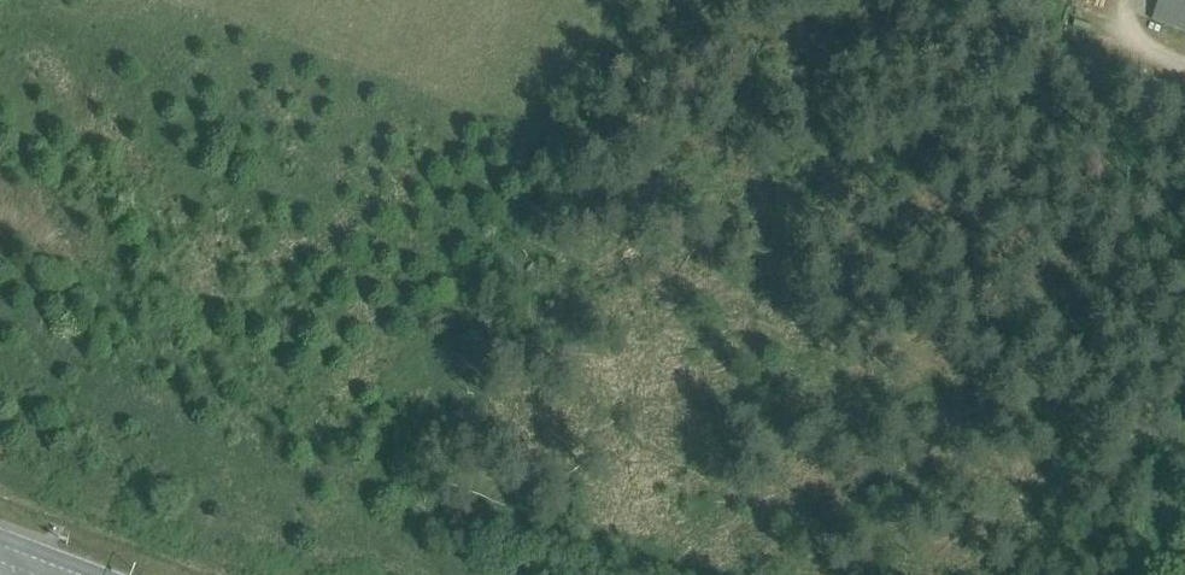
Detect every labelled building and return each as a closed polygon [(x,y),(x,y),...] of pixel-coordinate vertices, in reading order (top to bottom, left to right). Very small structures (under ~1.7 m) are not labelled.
[(1154,19),(1184,31),(1184,0),(1161,0),(1154,19)]
